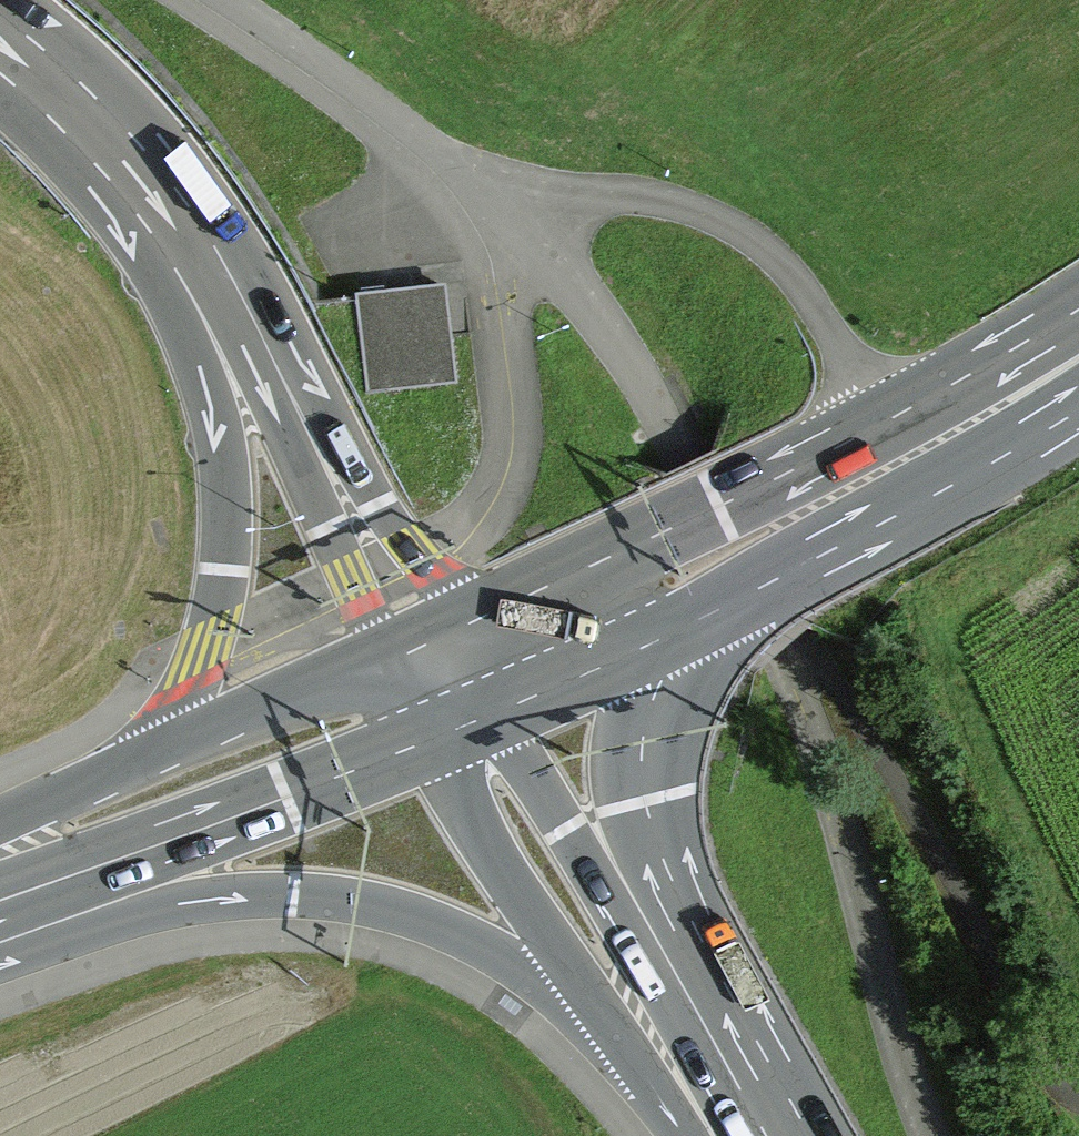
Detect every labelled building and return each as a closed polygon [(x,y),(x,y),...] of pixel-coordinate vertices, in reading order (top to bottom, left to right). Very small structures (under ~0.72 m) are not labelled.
[(441,290),(362,300),(377,401),(454,392),(441,290)]
